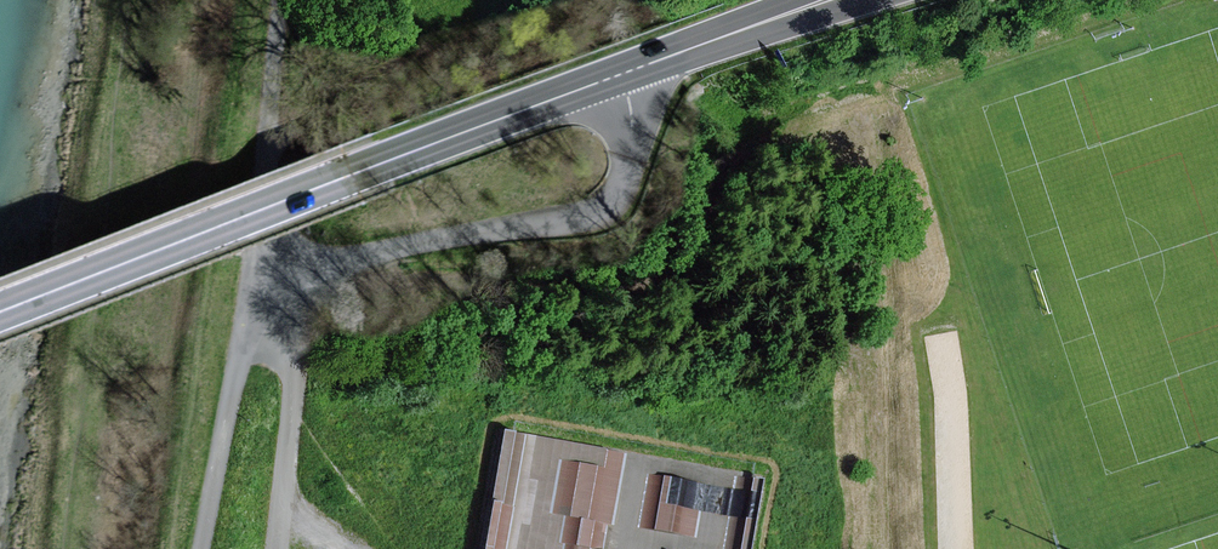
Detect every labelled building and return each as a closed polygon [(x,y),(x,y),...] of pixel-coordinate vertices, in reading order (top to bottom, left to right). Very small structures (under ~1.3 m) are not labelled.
[(486,548),(509,548),(516,548),(620,548),(608,547),(624,443),(505,425),(486,548)] [(654,524),(694,532),(705,478),(665,470),(654,524)]
